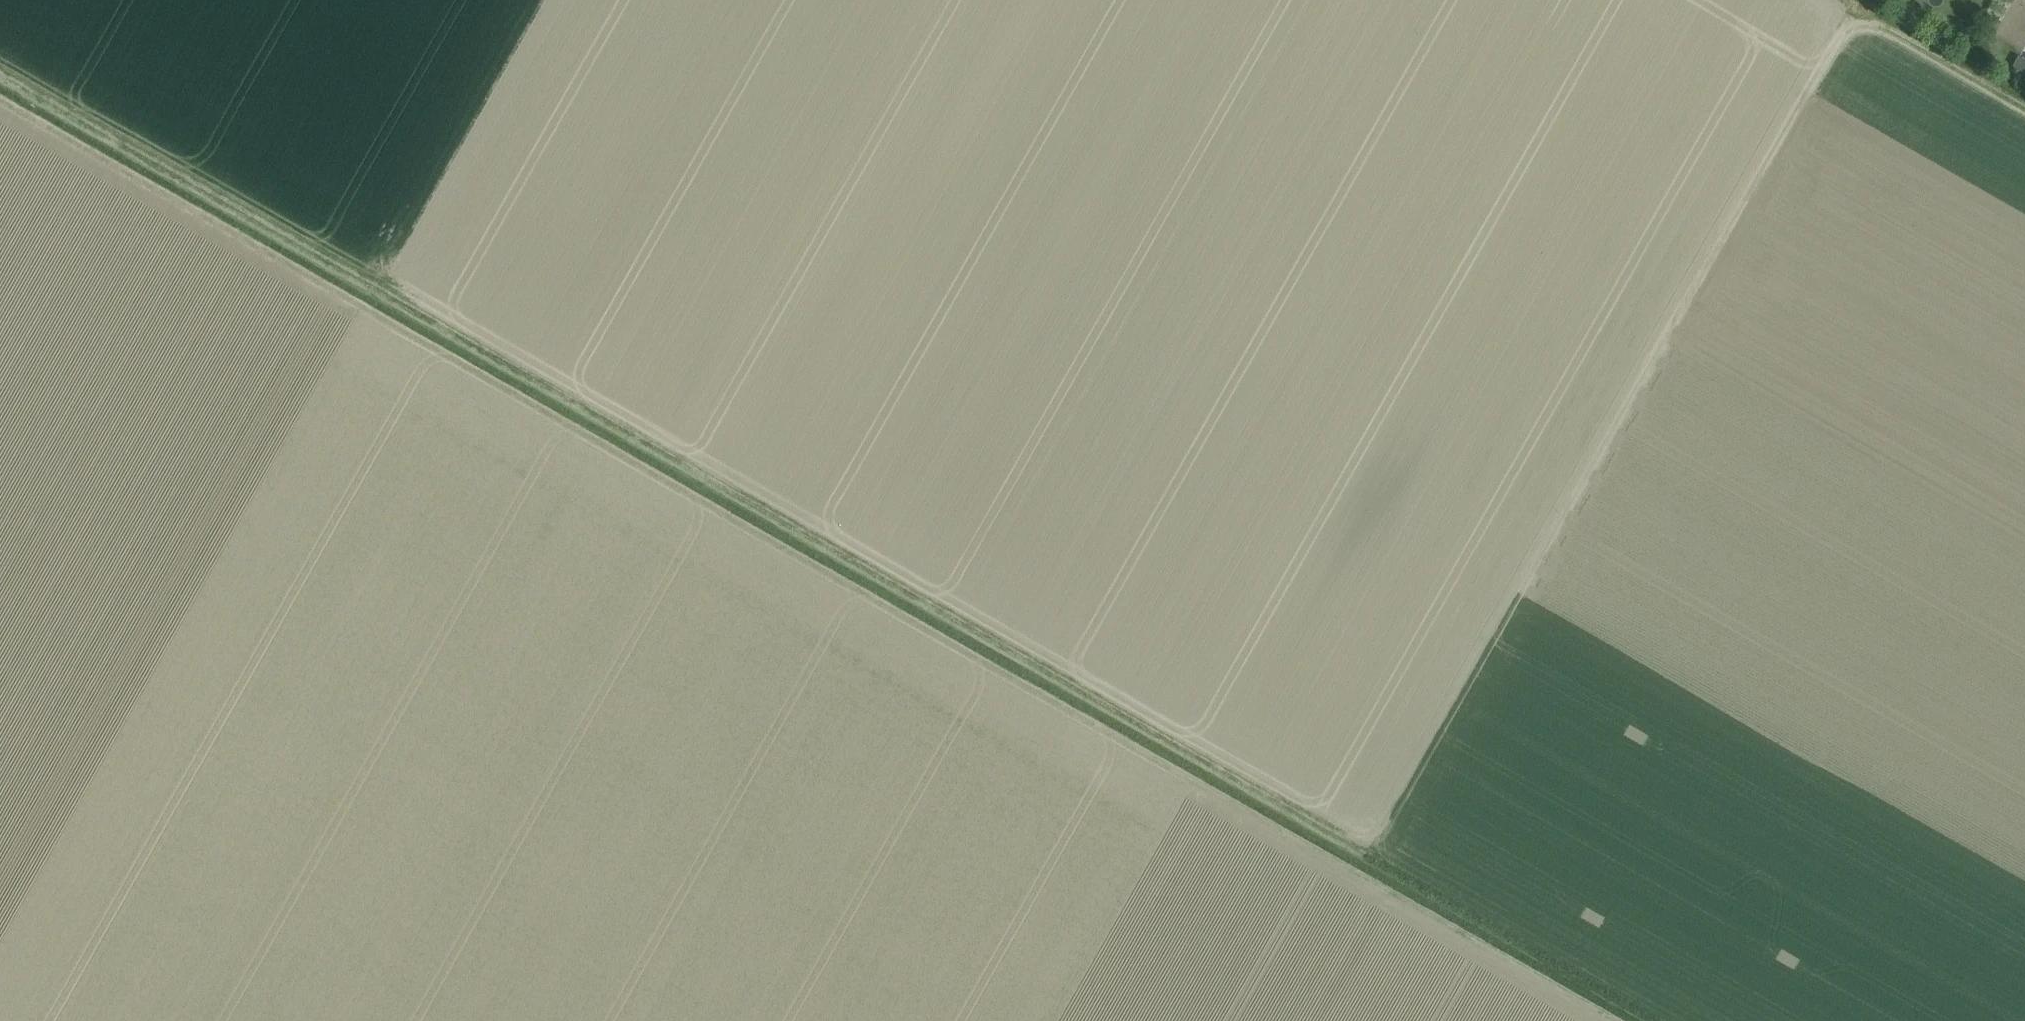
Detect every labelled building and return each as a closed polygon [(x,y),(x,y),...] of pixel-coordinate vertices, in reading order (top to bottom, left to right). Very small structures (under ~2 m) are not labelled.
[(2022,71),(2024,67),(2024,59),(2018,56),(2013,66),(2022,71)]
